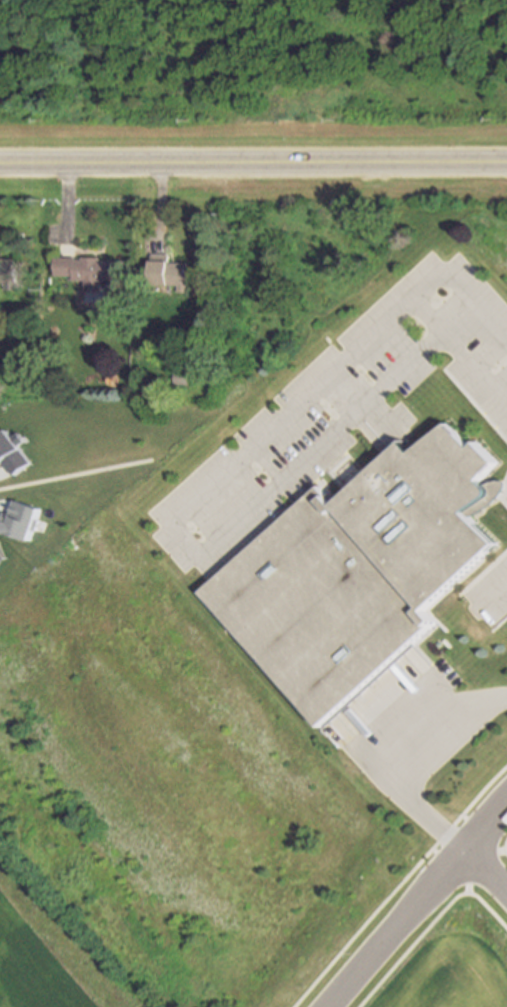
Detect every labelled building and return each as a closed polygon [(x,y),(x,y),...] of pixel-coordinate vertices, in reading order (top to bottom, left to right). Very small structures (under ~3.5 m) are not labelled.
[(148,252),(146,283),(175,285),(176,293),(185,294),(186,262),(165,261),(166,253),(148,252)] [(52,275),(69,275),(70,280),(80,280),(80,291),(95,291),(97,281),(104,281),(108,278),(111,272),(113,269),(112,264),(111,261),(96,260),(96,257),(78,257),(78,260),(73,260),(72,257),(52,257),(52,275)] [(1,284),(1,291),(13,291),(12,260),(0,260),(0,284),(1,284)] [(190,383),(174,382),(175,370),(190,370),(190,383)] [(445,426),(410,455),(401,444),(328,508),(313,488),(197,594),(315,729),(434,625),(425,612),(495,547),(467,518),(479,512),(487,506),(496,500),(501,494),(503,487),(501,481),(495,482),(484,485),(478,481),(496,464),(476,444),(471,449),(445,426)] [(3,463),(0,465),(0,435),(6,430),(30,464),(11,476),(3,463)] [(26,542),(0,533),(0,521),(2,513),(7,514),(13,500),(38,510),(26,542)]
